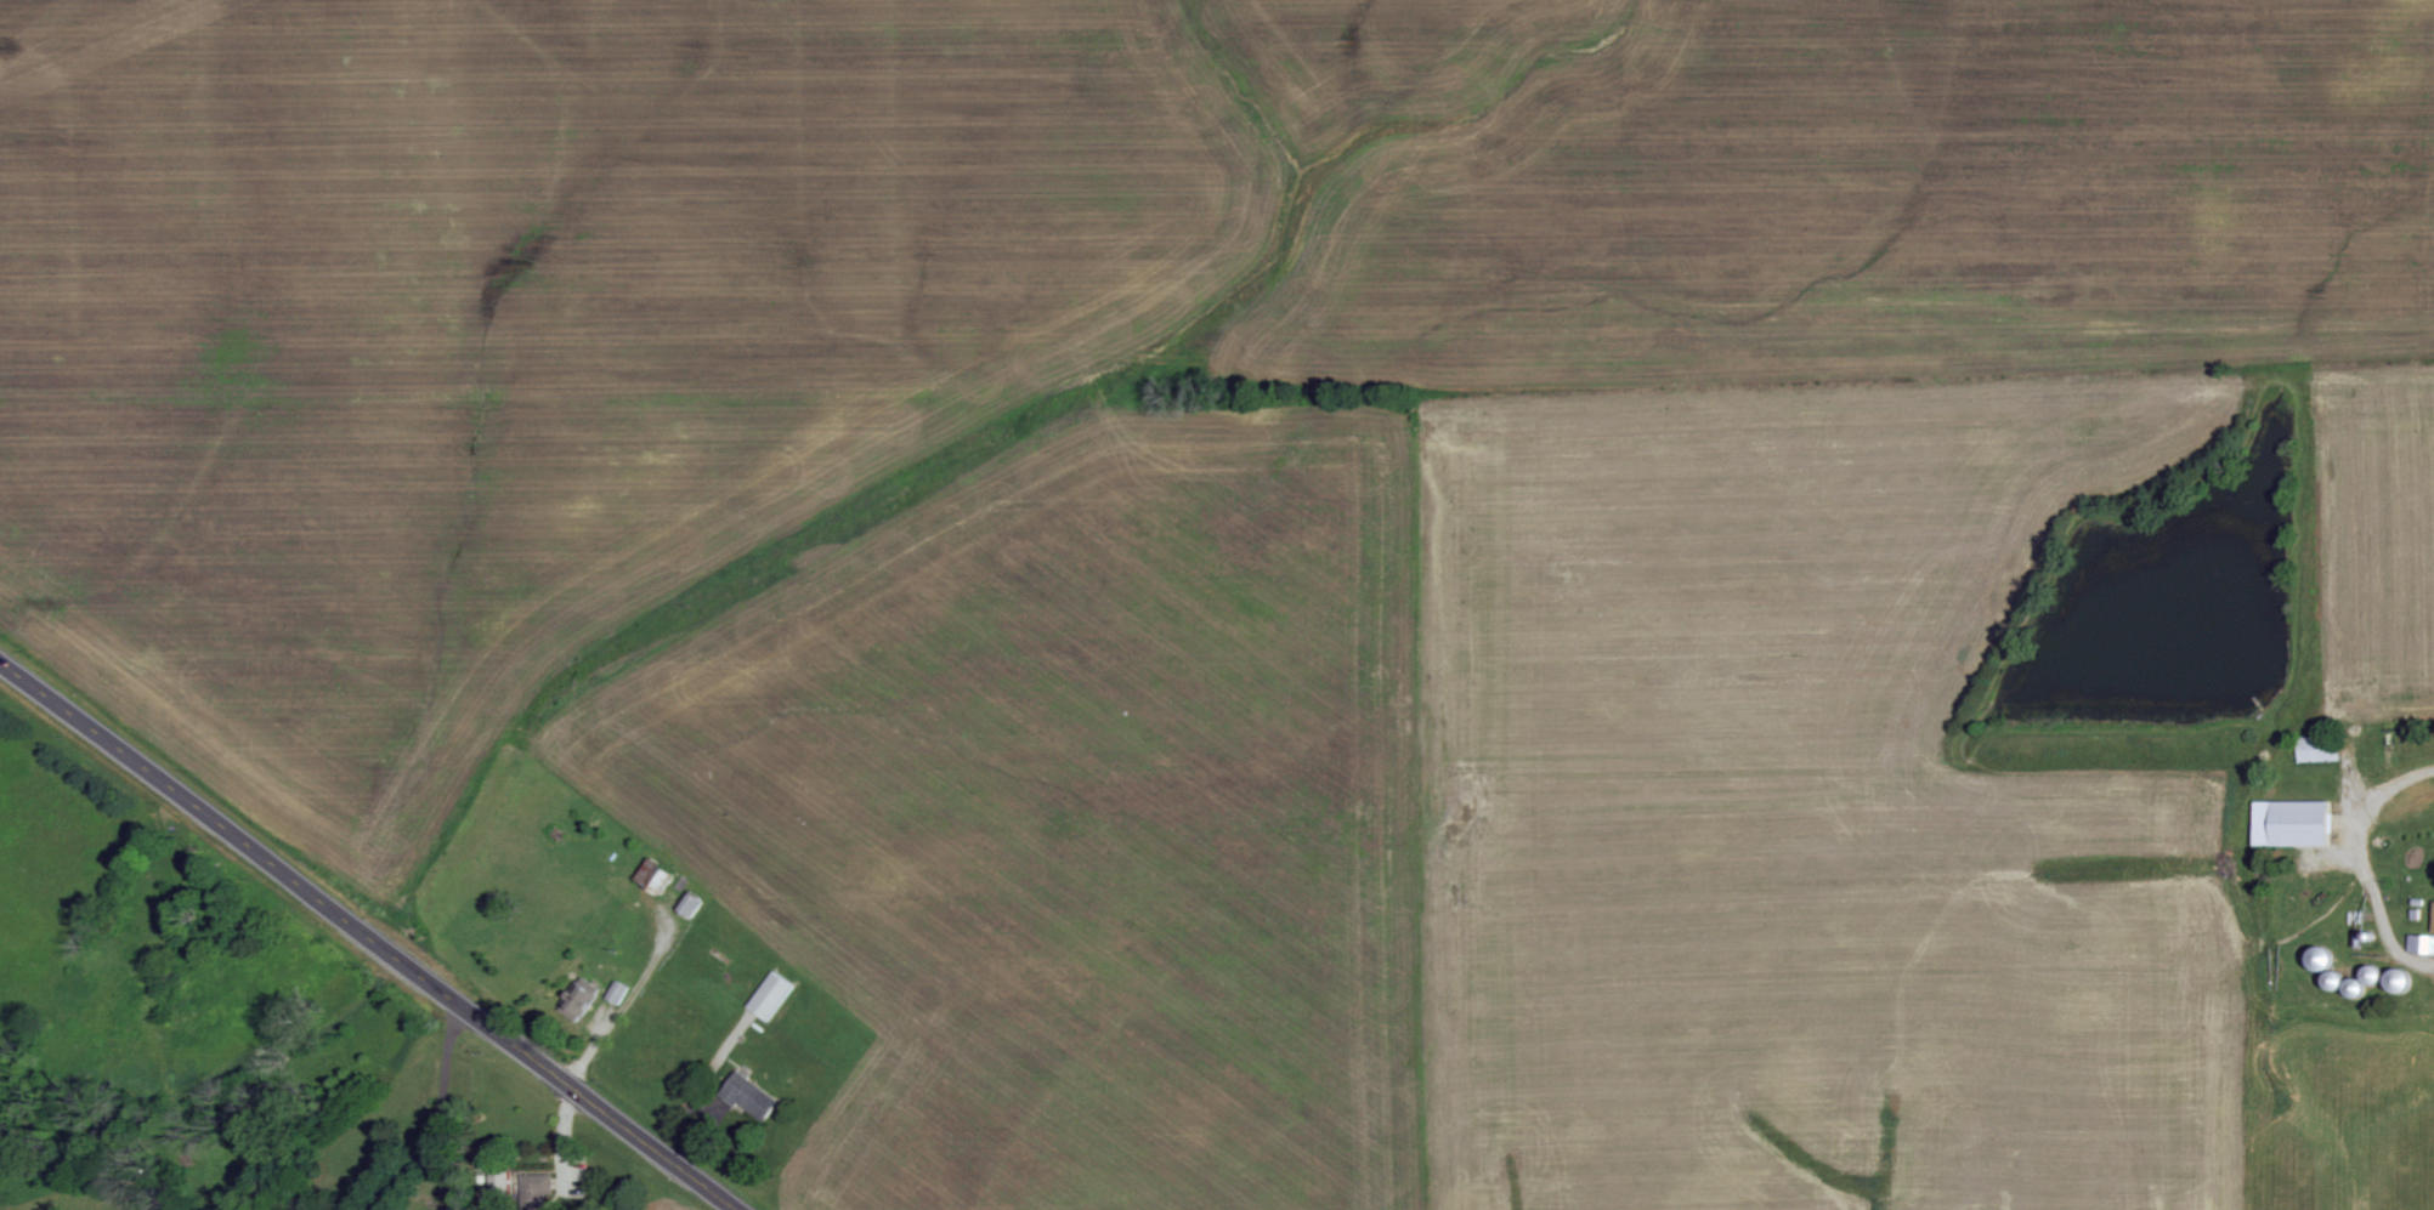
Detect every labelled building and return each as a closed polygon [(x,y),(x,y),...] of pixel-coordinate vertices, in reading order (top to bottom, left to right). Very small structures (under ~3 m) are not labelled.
[(2299,762),(2340,761),(2340,737),(2298,738),(2299,762)] [(2255,801),(2256,846),(2333,844),(2332,799),(2255,801)] [(2433,954),(2433,935),(2411,934),(2411,953),(2433,954)] [(797,986),(775,970),(749,1006),(770,1021),(797,986)] [(604,989),(584,975),(560,1009),(579,1023),(604,989)] [(621,1005),(631,986),(618,979),(608,998),(621,1005)] [(780,1099),(737,1070),(720,1095),(737,1107),(740,1104),(765,1121),(780,1099)] [(523,1209),(551,1209),(550,1174),(522,1174),(523,1209)]
